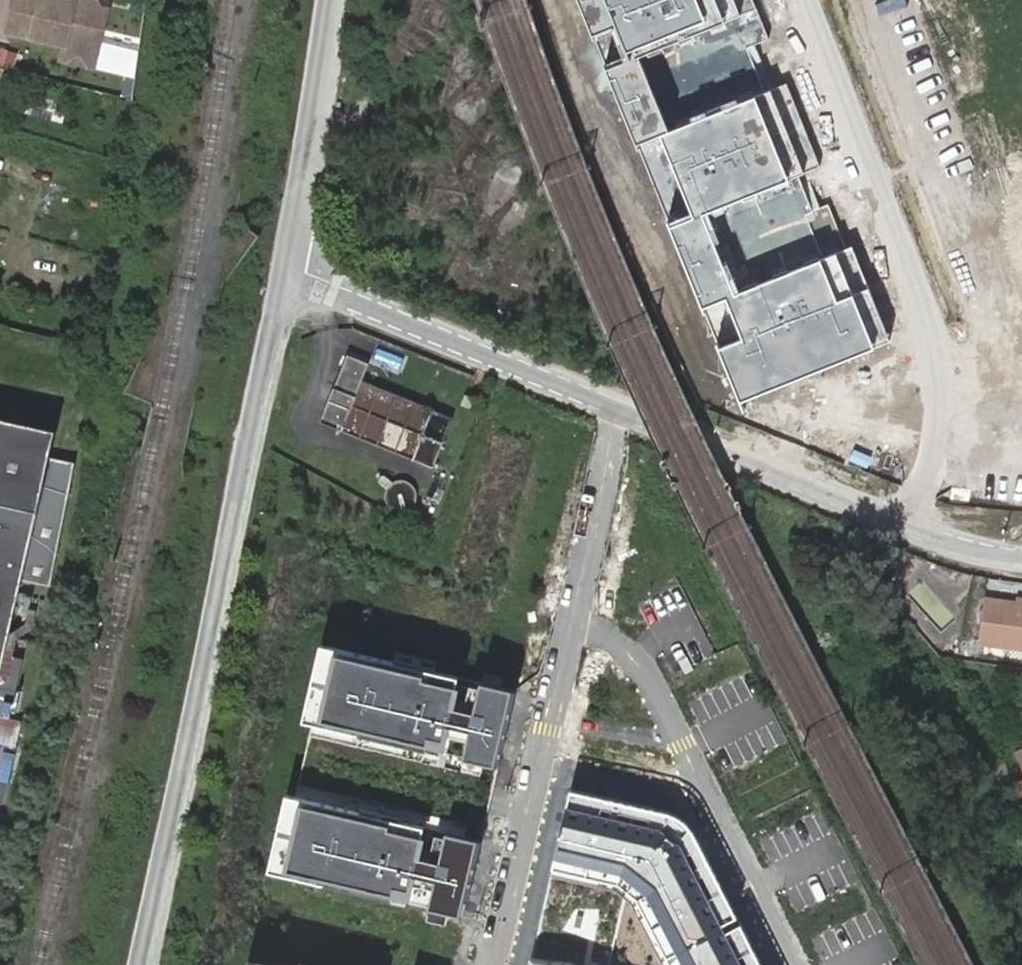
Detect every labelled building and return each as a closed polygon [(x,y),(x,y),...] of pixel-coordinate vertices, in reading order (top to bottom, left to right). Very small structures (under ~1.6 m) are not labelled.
[(7,30),(97,53),(108,11),(99,9),(97,3),(86,0),(15,0),(7,30)] [(576,62),(597,54),(609,83),(590,91),(623,170),(651,158),(684,238),(665,246),(701,336),(727,325),(743,364),(721,373),(738,413),(888,351),(853,265),(719,320),(682,231),(827,171),(791,83),(657,137),(635,82),(769,27),(757,0),(592,0),(589,1),(588,0),(551,0),(576,62)] [(67,104),(14,91),(10,111),(62,124),(67,104)] [(360,383),(368,364),(346,354),(318,422),(432,470),(452,421),(360,383)] [(478,413),(482,401),(465,394),(461,406),(478,413)] [(24,576),(47,581),(73,466),(46,460),(52,433),(0,421),(0,681),(24,576)] [(388,492),(387,499),(389,504),(394,511),(399,512),(407,512),(414,508),(416,505),(418,500),(417,492),(415,487),(410,483),(402,481),(397,483),(390,481),(389,478),(388,477),(384,476),(381,479),(381,483),(384,486),(388,485),(390,488),(388,492)] [(988,604),(981,645),(1021,652),(1021,609),(988,604)] [(467,676),(321,643),(300,734),(445,766),(452,735),(470,739),(462,775),(498,783),(519,690),(486,682),(479,713),(460,709),(467,676)] [(1003,766),(993,771),(1002,789),(1012,784),(1003,766)] [(435,827),(289,794),(272,869),(416,901),(420,886),(439,890),(434,912),(468,920),(486,841),(455,834),(448,864),(428,860),(435,827)] [(588,805),(570,878),(639,895),(677,964),(772,964),(703,833),(588,805)]
